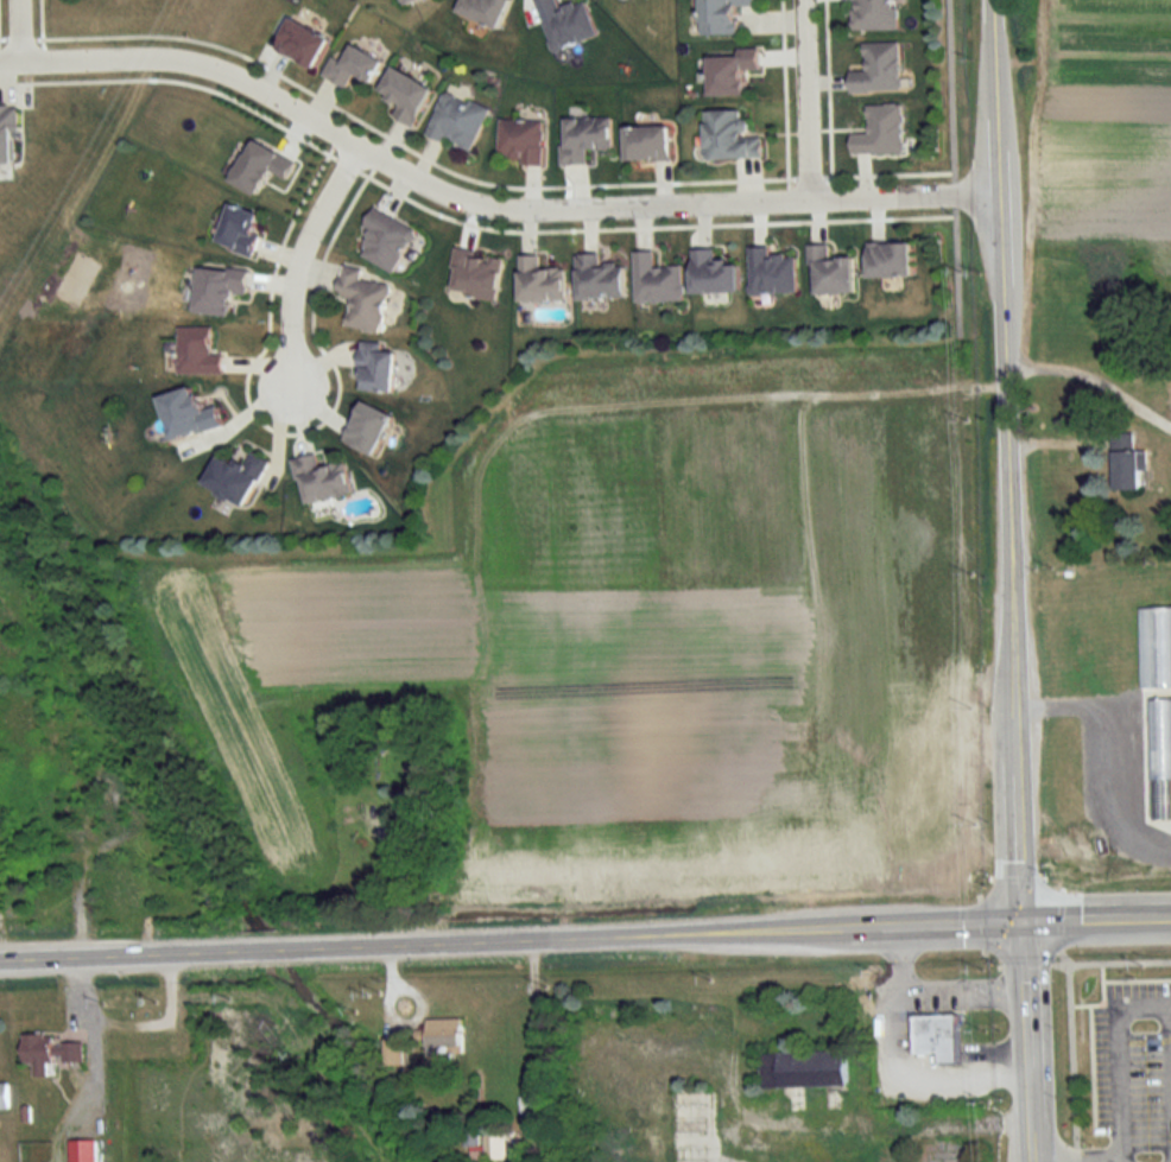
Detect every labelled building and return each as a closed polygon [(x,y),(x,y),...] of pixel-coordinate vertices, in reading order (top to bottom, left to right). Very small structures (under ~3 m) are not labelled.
[(458,14),(500,29),(511,0),(463,0),(458,14)] [(597,37),(585,0),(560,9),(557,0),(537,0),(554,51),(597,37)] [(702,37),(739,36),(739,7),(757,6),(757,0),(701,0),(702,37)] [(848,31),(897,29),(896,0),(848,0),(848,31)] [(274,48),(313,70),(329,40),(290,18),(274,48)] [(899,42),(863,43),(864,71),(850,71),(850,93),(900,91),(899,42)] [(322,76),(347,88),(353,75),(371,84),(382,61),(351,46),(343,62),(331,57),(322,76)] [(709,96),(745,95),(745,71),(759,71),(759,49),(738,49),(738,57),(709,58),(709,96)] [(434,90),(393,67),(378,93),(399,105),(393,115),(412,127),(434,90)] [(470,152),(489,111),(445,91),(424,134),(445,144),(446,141),(470,152)] [(851,133),(851,155),(902,154),(902,105),(867,105),(867,133),(851,133)] [(15,165),(15,108),(0,108),(0,165),(15,165)] [(705,112),(706,160),(762,159),(762,137),(745,138),(745,111),(705,112)] [(562,166),(588,166),(588,151),(612,151),(612,119),(562,119),(562,166)] [(543,166),(543,121),(499,121),(499,159),(518,159),(518,166),(543,166)] [(625,161),(669,161),(669,128),(625,128),(625,161)] [(249,257),(264,217),(231,204),(215,244),(249,257)] [(355,253),(393,273),(416,231),(378,211),(355,253)] [(912,244),(867,244),(867,278),(912,278),(912,244)] [(816,295),(854,295),(854,259),(829,259),(829,246),(808,246),(808,268),(816,268),(816,295)] [(749,248),(750,294),(796,294),(796,256),(771,257),(771,248),(749,248)] [(448,293),(496,302),(504,258),(456,249),(448,293)] [(692,251),(692,293),(738,293),(738,263),(714,263),(714,251),(692,251)] [(634,253),(635,303),(683,302),(682,267),(654,268),(654,252),(634,253)] [(624,300),(624,266),(600,266),(600,255),(577,255),(578,300),(624,300)] [(520,301),(565,301),(565,269),(540,269),(540,256),(520,256),(520,301)] [(380,334),(390,286),(362,280),(364,270),(343,266),(337,296),(351,299),(345,327),(380,334)] [(248,272),(196,269),(194,314),(232,316),(233,295),(246,296),(248,272)] [(223,354),(210,354),(210,328),(179,328),(179,375),(223,375),(223,354)] [(395,392),(396,345),(361,344),(360,391),(395,392)] [(217,406),(200,411),(193,387),(159,398),(172,441),(223,425),(217,406)] [(392,414),(360,402),(345,445),(377,456),(392,414)] [(1113,491),(1143,491),(1143,451),(1136,451),(1136,434),(1112,434),(1113,491)] [(244,468),(219,455),(204,487),(246,507),(269,460),(252,452),(244,468)] [(293,460),(304,505),(351,494),(344,462),(319,468),(316,455),(293,460)] [(1137,609),(1139,690),(1170,689),(1170,608),(1137,609)] [(1170,820),(1170,701),(1149,701),(1152,820),(1170,820)] [(916,1055),(938,1055),(938,1064),(960,1064),(959,1014),(915,1015),(916,1055)] [(463,1019),(427,1019),(427,1056),(463,1056),(463,1019)] [(22,1064),(32,1064),(32,1077),(47,1076),(46,1063),(83,1063),(83,1038),(21,1039),(22,1064)] [(402,1065),(402,1039),(383,1039),(383,1065),(402,1065)] [(847,1086),(846,1051),(759,1052),(759,1087),(847,1086)] [(479,1126),(463,1126),(463,1150),(479,1150),(479,1126)] [(506,1161),(506,1133),(486,1133),(486,1161),(506,1161)] [(95,1141),(70,1141),(70,1161),(94,1161),(95,1141)]
